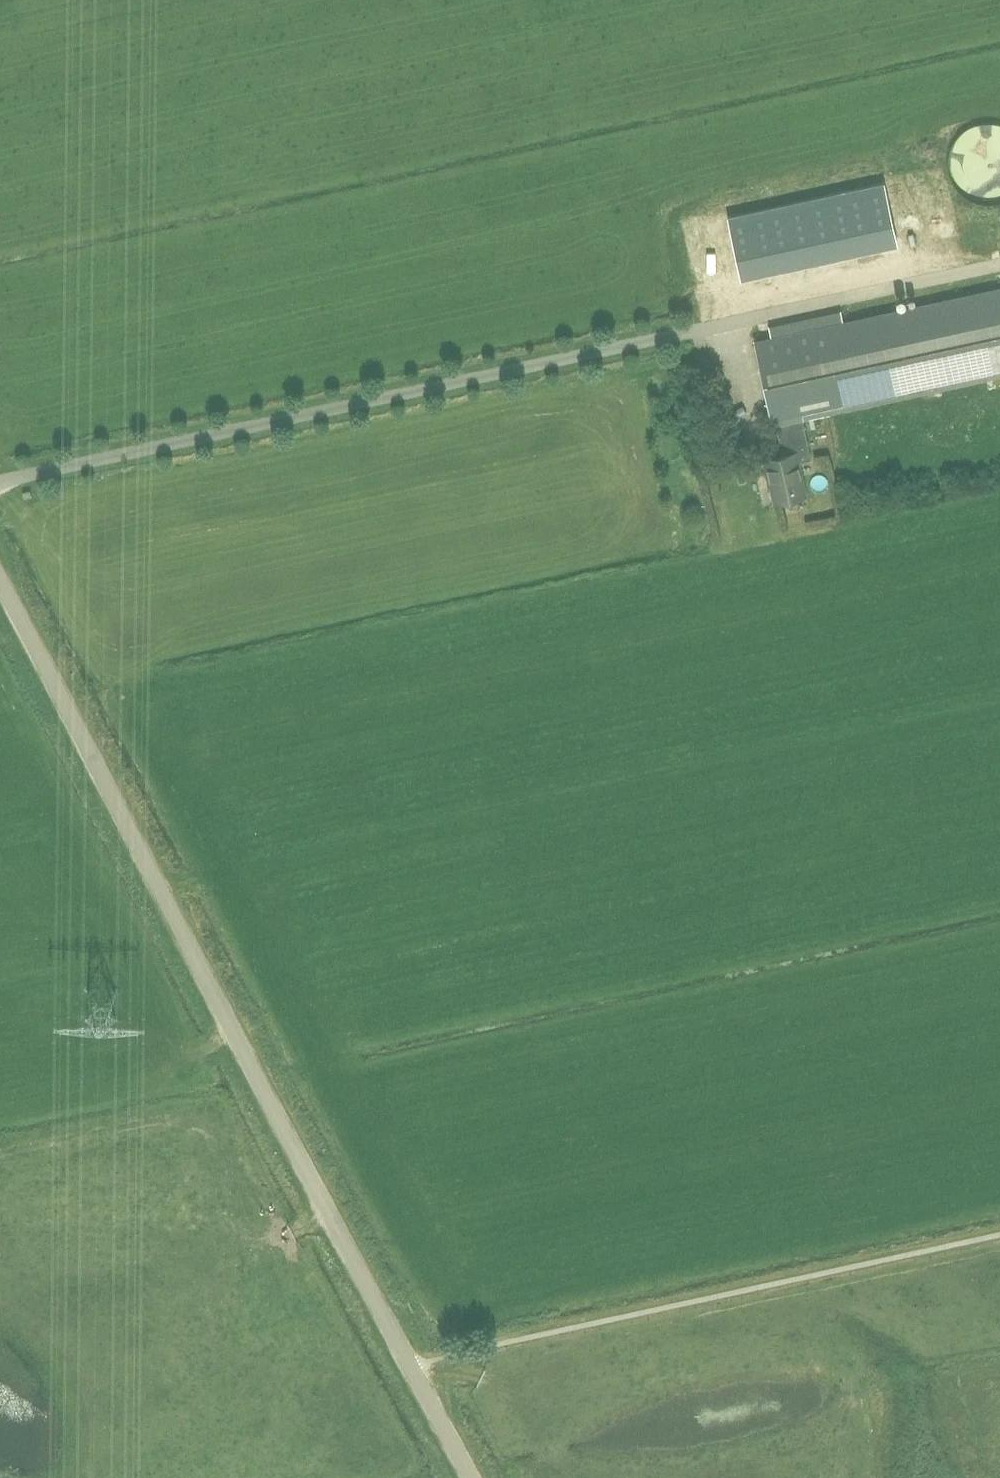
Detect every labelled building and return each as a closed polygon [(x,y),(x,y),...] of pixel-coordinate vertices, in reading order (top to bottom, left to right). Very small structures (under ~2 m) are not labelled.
[(999,180),(999,152),(981,154),(981,152),(968,154),(971,183),(999,180)] [(728,216),(740,275),(897,240),(884,182),(728,216)] [(766,460),(776,503),(805,496),(798,463),(812,460),(803,418),(999,375),(999,290),(755,343),(773,425),(776,425),(783,456),(766,460)]
